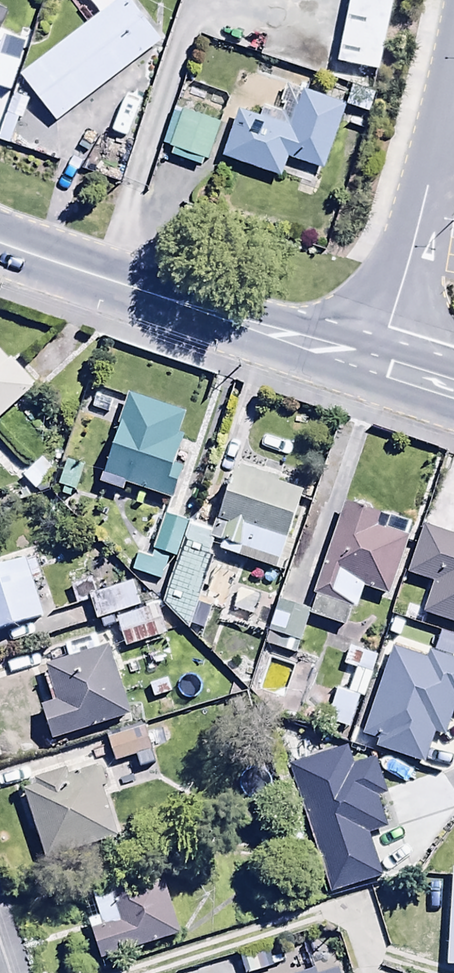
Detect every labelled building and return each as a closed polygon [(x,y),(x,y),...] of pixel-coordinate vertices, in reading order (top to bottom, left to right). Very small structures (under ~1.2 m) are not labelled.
[(127,0),(123,0),(21,80),(55,124),(160,43),(127,0)] [(280,182),(288,162),(321,175),(345,110),(304,95),(297,114),(283,109),(281,115),(263,109),(258,121),(238,114),(221,161),(280,182)] [(13,99),(0,131),(0,145),(9,148),(26,104),(13,99)] [(180,119),(173,116),(162,147),(209,164),(222,128),(181,114),(180,119)] [(31,389),(0,358),(0,419),(31,389)] [(172,507),(183,474),(175,471),(185,440),(179,438),(185,419),(128,400),(98,488),(120,496),(123,490),(172,507)] [(54,477),(42,463),(21,479),(33,493),(54,477)] [(221,546),(218,555),(277,574),(304,495),(235,471),(213,538),(211,543),(221,546)] [(363,593),(390,601),(412,528),(342,507),(310,614),(308,619),(342,630),(347,612),(356,615),(363,593)] [(180,563),(161,606),(186,633),(216,562),(204,558),(213,538),(167,519),(153,552),(180,563)] [(423,530),(407,578),(433,586),(422,619),(453,629),(453,541),(423,530)] [(136,558),(130,574),(159,584),(164,567),(136,558)] [(21,562),(0,569),(0,639),(43,623),(21,562)] [(98,625),(114,620),(123,651),(150,643),(133,586),(90,599),(98,625)] [(308,619),(310,614),(278,604),(264,647),(295,657),(308,619)] [(325,723),(348,731),(359,700),(365,703),(379,659),(350,649),(325,723)] [(53,745),(133,716),(125,694),(119,696),(104,653),(44,674),(56,706),(41,711),(53,745)] [(147,730),(108,743),(115,767),(155,755),(147,730)] [(346,751),(288,770),(329,897),(381,880),(367,836),(385,831),(376,803),(388,799),(376,764),(353,772),(346,751)] [(33,783),(35,790),(23,794),(45,866),(121,843),(99,771),(71,779),(69,772),(33,783)] [(136,890),(133,879),(90,892),(98,921),(88,924),(99,961),(178,938),(162,883),(136,890)] [(247,972),(258,972),(273,968),(267,949),(242,957),(247,972)]
